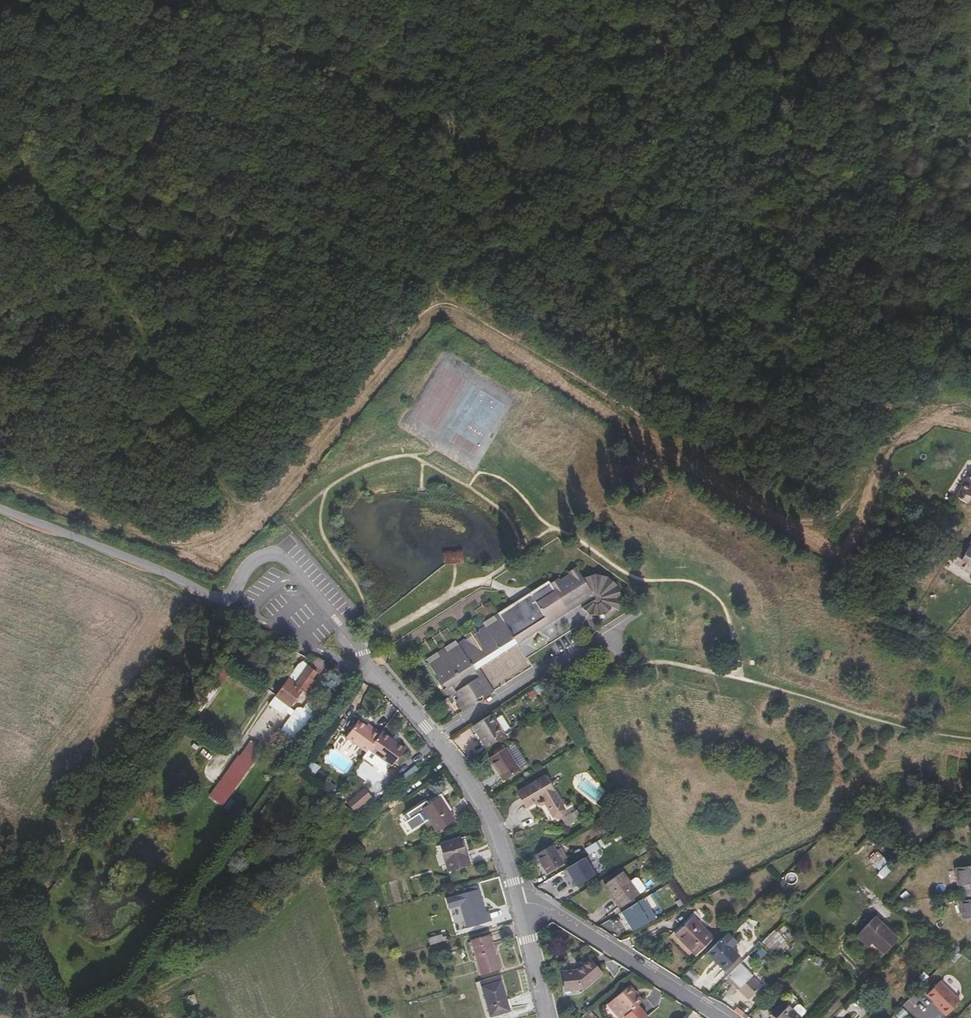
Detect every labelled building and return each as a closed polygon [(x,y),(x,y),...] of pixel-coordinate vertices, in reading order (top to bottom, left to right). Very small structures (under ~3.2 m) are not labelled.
[(401,434),(390,439),(393,446),(404,440),(401,434)] [(958,501),(967,505),(969,501),(970,502),(970,476),(969,475),(958,501)] [(946,570),(970,584),(970,546),(960,561),(954,558),(946,570)] [(443,551),(445,565),(464,563),(463,549),(443,551)] [(451,695),(462,712),(494,691),(492,687),(487,690),(475,670),(479,668),(517,643),(593,594),(596,598),(582,608),(588,614),(597,616),(606,613),(611,607),(618,611),(621,598),(617,585),(608,577),(595,574),(583,578),(576,567),(568,572),(569,574),(559,580),(558,578),(550,584),(564,606),(513,638),(499,614),(498,613),(494,615),(496,618),(485,626),(478,630),(479,631),(465,640),(464,638),(457,643),(458,644),(446,651),(444,648),(438,652),(440,655),(428,662),(438,679),(437,680),(440,686),(443,683),(447,689),(443,691),(448,698),(451,695)] [(564,606),(550,584),(549,582),(533,593),(533,592),(514,604),(515,604),(499,614),(513,638),(564,606)] [(496,618),(494,615),(483,623),(485,626),(496,618)] [(456,641),(444,648),(446,651),(458,644),(457,643),(456,641)] [(426,659),(428,662),(440,655),(438,652),(426,659)] [(282,700),(299,711),(323,674),(307,663),(282,700)] [(487,690),(492,687),(479,668),(475,670),(487,690)] [(549,678),(544,681),(548,686),(553,683),(549,678)] [(293,720),(299,711),(282,700),(276,709),(293,720)] [(506,735),(492,714),(472,726),(477,734),(478,733),(488,747),(506,735)] [(374,727),(366,721),(354,738),(374,753),(376,750),(388,734),(381,729),(380,731),(374,727)] [(389,733),(388,734),(376,750),(399,768),(412,750),(389,733)] [(216,798),(230,808),(269,752),(256,743),(245,758),(216,798)] [(492,751),(494,754),(505,747),(503,744),(492,751)] [(505,747),(494,754),(489,758),(502,780),(519,769),(505,747)] [(404,778),(416,768),(413,765),(402,775),(404,778)] [(564,805),(547,778),(544,774),(517,790),(527,805),(537,799),(539,802),(541,803),(544,801),(553,814),(559,815),(561,814),(567,823),(581,814),(572,800),(564,805)] [(376,794),(369,785),(352,800),(359,809),(376,794)] [(514,795),(509,788),(497,796),(502,803),(514,795)] [(440,797),(422,809),(436,831),(454,819),(440,797)] [(440,844),(448,870),(469,864),(466,855),(465,855),(460,838),(440,844)] [(589,855),(604,845),(601,839),(585,849),(589,855)] [(555,851),(552,845),(536,854),(547,873),(563,863),(562,862),(555,851)] [(560,848),(555,851),(562,862),(567,859),(560,848)] [(884,875),(894,865),(879,851),(870,861),(884,875)] [(574,885),(594,874),(584,855),(564,866),(574,885)] [(895,866),(894,865),(884,875),(885,876),(895,866)] [(955,868),(958,885),(962,885),(963,892),(970,891),(970,865),(955,868)] [(621,907),(639,894),(644,890),(644,887),(637,878),(635,878),(630,882),(622,872),(604,885),(621,907)] [(472,891),(471,887),(463,889),(465,893),(458,895),(467,928),(491,921),(488,911),(485,912),(479,889),(478,889),(472,891)] [(963,892),(964,900),(960,900),(963,918),(970,917),(970,891),(963,892)] [(645,898),(620,910),(630,930),(655,918),(645,898)] [(675,934),(695,955),(713,937),(693,917),(675,934)] [(860,931),(872,943),(883,954),(898,939),(875,917),(860,931)] [(868,947),(872,943),(860,931),(856,936),(868,947)] [(727,933),(722,938),(707,953),(724,970),(739,956),(730,946),(735,941),(727,933)] [(780,943),(771,933),(763,941),(772,951),(780,943)] [(444,941),(442,937),(442,934),(428,938),(430,945),(444,941)] [(481,974),(499,969),(489,936),(471,941),(481,974)] [(749,955),(729,974),(741,986),(751,997),(762,986),(752,975),(748,972),(754,966),(751,963),(754,961),(749,955)] [(563,971),(565,990),(583,988),(601,973),(589,960),(576,970),(563,971)] [(703,974),(692,967),(687,977),(697,983),(703,974)] [(498,976),(480,981),(482,987),(481,987),(490,1017),(510,1011),(501,981),(500,981),(498,976)] [(961,1000),(940,980),(927,994),(935,1001),(942,1008),(941,1009),(947,1015),(961,1000)] [(608,1003),(620,1017),(621,1017),(624,1016),(626,1017),(646,1017),(647,1017),(637,1005),(642,1001),(629,985),(608,1003)] [(188,990),(178,993),(181,1003),(190,1000),(188,990)] [(776,1017),(798,1017),(805,1011),(789,995),(771,1014),(776,1017)] [(942,1008),(935,1001),(934,1002),(941,1009),(942,1008)]
